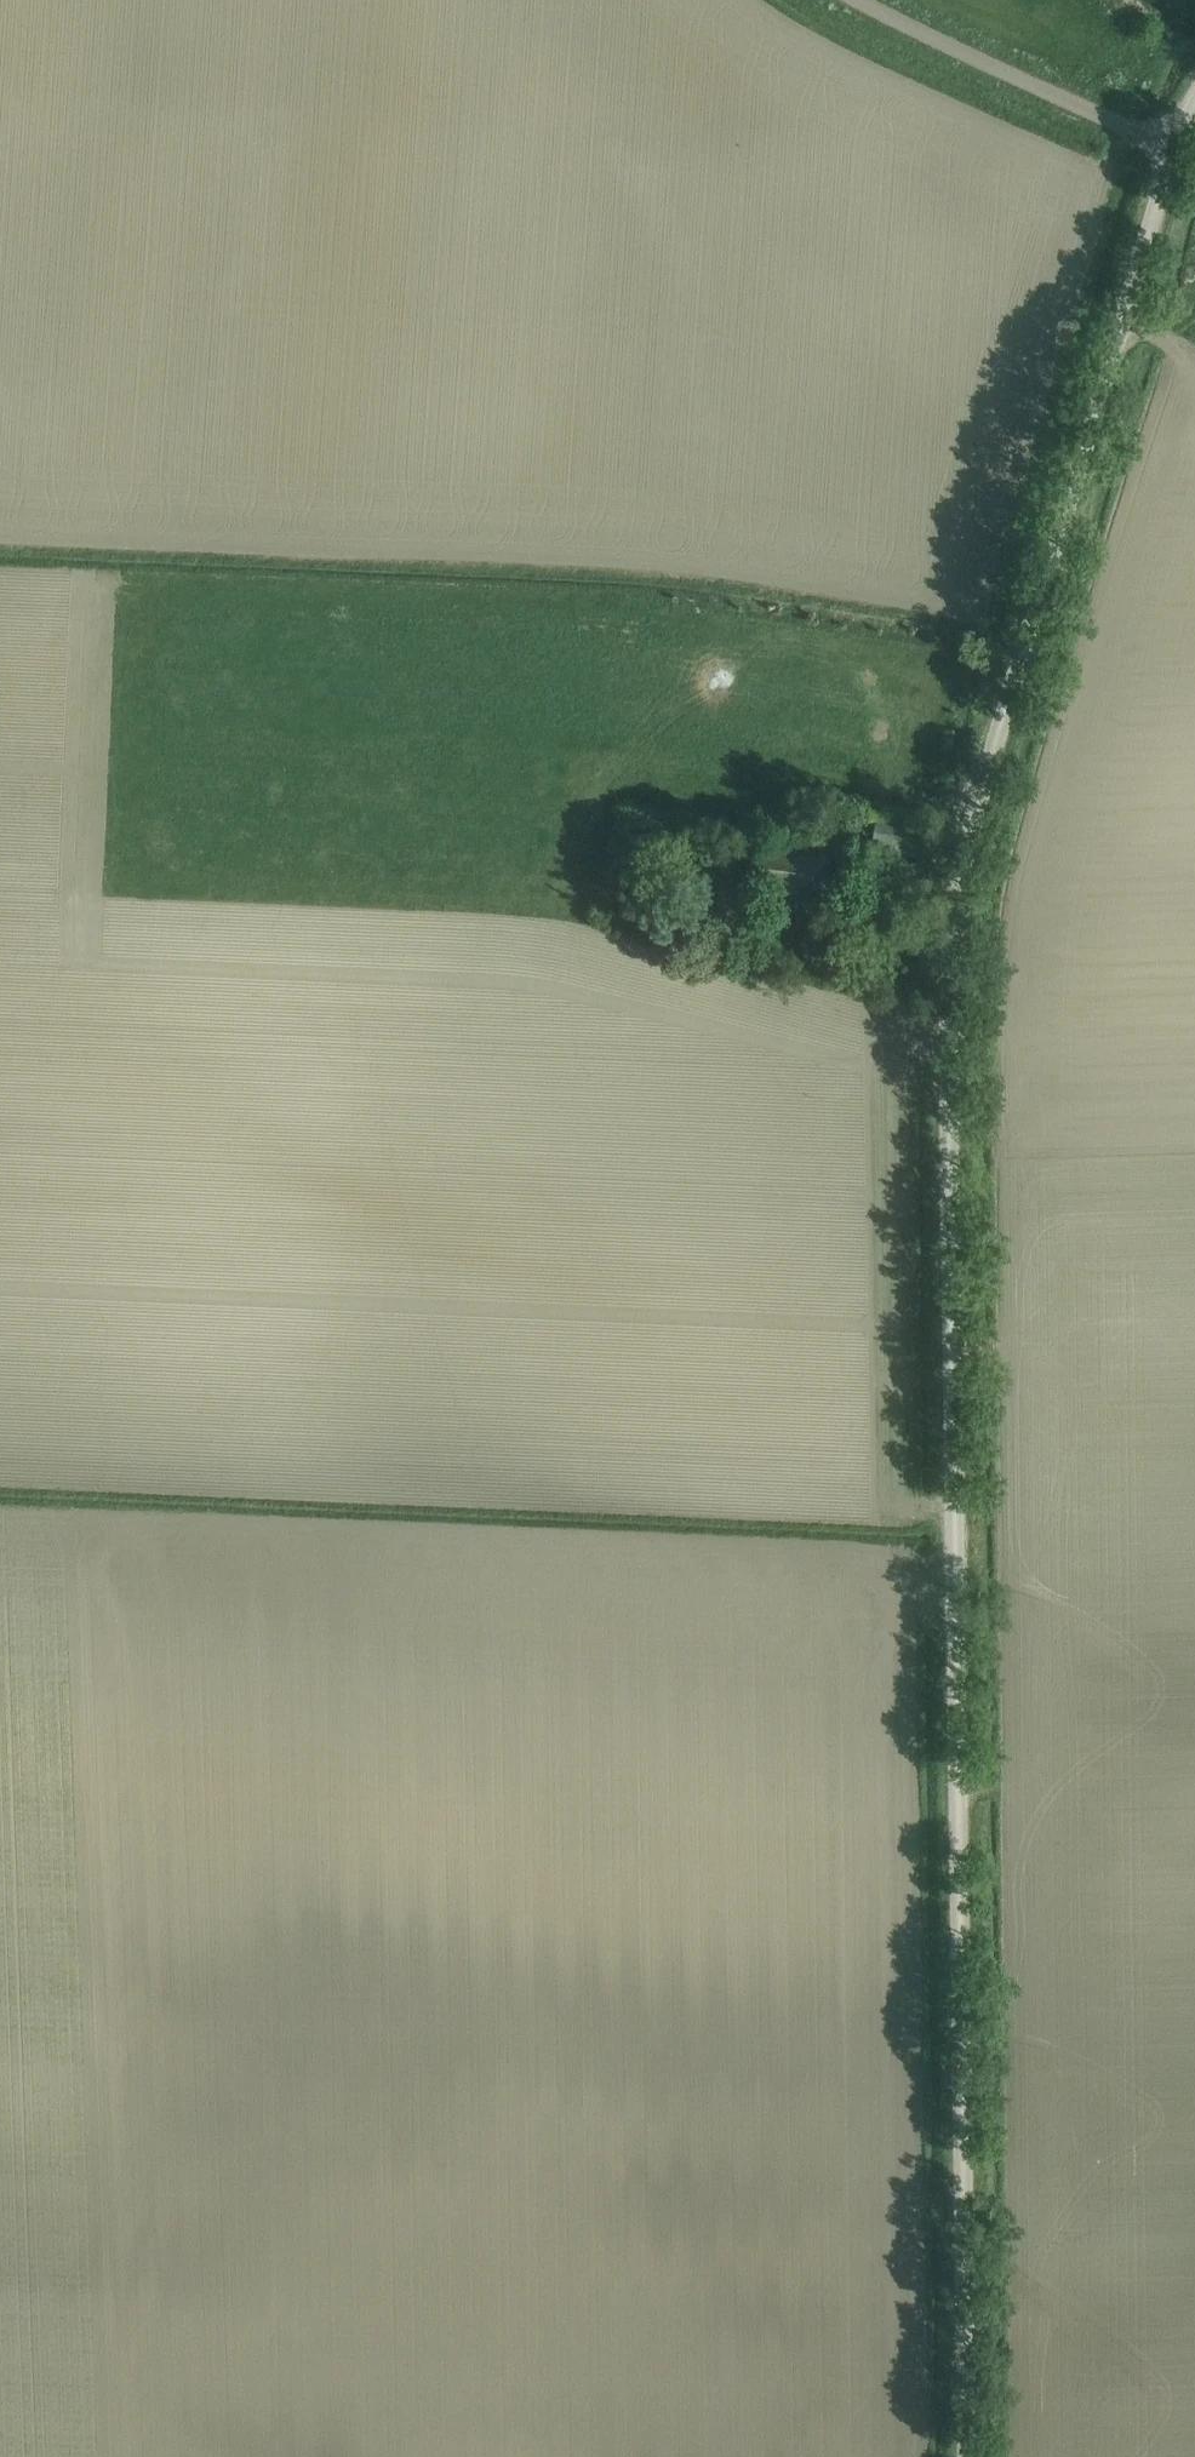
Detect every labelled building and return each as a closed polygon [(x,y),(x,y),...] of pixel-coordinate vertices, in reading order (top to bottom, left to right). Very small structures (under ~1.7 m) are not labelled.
[(912,849),(916,825),(867,817),(864,834),(874,835),(873,842),(912,849)] [(838,857),(837,869),(856,871),(858,860),(838,857)]
